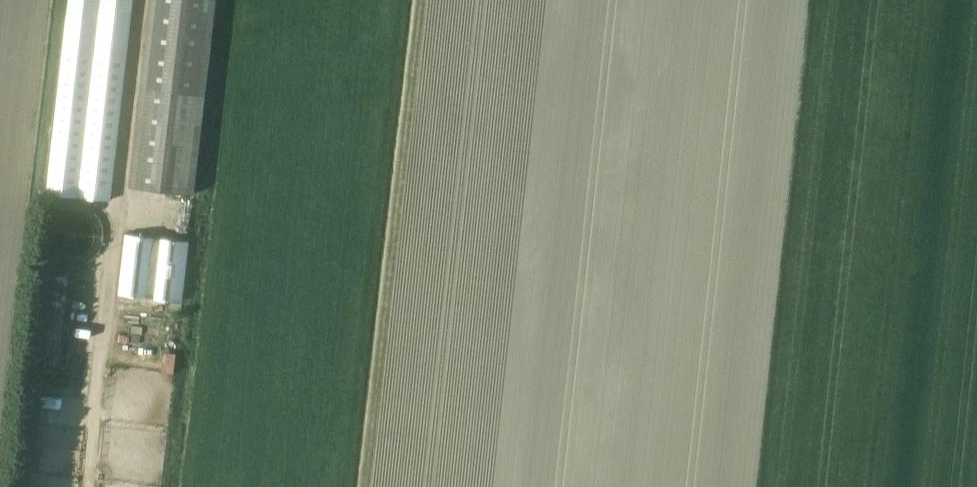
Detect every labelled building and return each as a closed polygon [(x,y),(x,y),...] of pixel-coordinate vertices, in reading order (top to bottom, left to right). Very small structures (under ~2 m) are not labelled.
[(48,192),(109,199),(132,0),(69,0),(48,192)] [(131,184),(194,191),(216,0),(152,0),(131,184)] [(187,240),(125,234),(118,294),(182,299),(187,240)]
